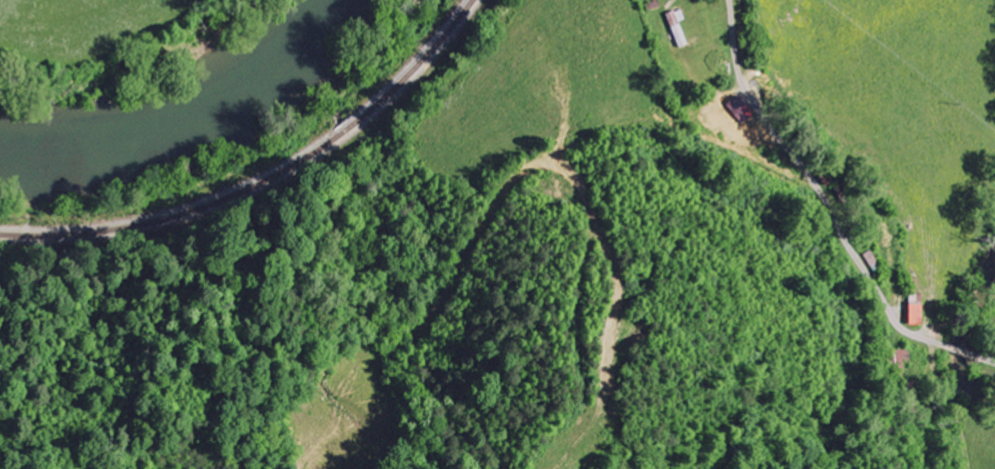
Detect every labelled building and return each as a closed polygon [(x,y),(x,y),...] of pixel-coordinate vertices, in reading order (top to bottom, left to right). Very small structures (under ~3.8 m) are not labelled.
[(688,45),(680,23),(685,21),(682,11),(668,16),(680,47),(688,45)] [(729,103),(741,124),(755,116),(742,95),(729,103)] [(865,254),(873,269),(881,265),(873,250),(865,254)] [(910,325),(923,324),(922,303),(910,303),(910,325)]
